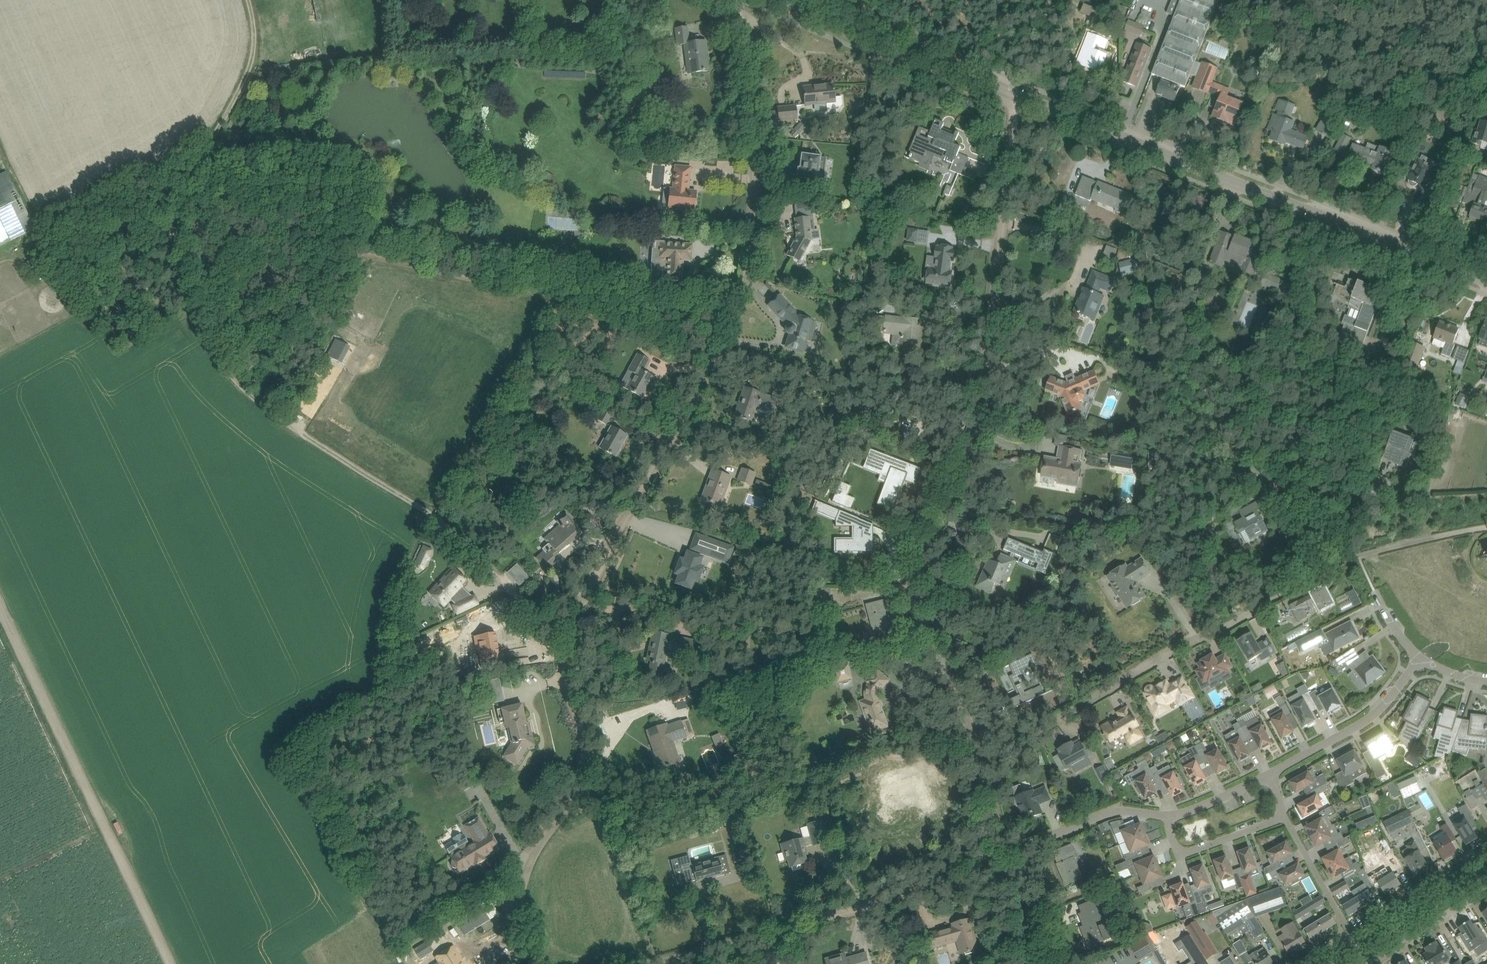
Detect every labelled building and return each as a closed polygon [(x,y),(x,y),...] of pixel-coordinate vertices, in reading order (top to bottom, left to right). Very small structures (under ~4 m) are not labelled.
[(1175,15),(1152,74),(1163,78),(1162,80),(1161,80),(1156,94),(1174,101),(1180,85),(1185,87),(1189,78),(1219,0),(1181,0),(1175,15)] [(1175,15),(1181,0),(1172,0),(1168,12),(1175,15)] [(1080,12),(1095,19),(1099,9),(1084,3),(1080,12)] [(1217,9),(1214,16),(1221,19),(1224,11),(1217,9)] [(1145,28),(1129,22),(1126,31),(1142,37),(1144,31),(1145,28)] [(683,44),(687,73),(709,70),(707,60),(708,60),(705,40),(690,42),(687,26),(674,28),(677,45),(683,44)] [(1089,34),(1081,55),(1077,63),(1101,72),(1107,56),(1095,51),(1097,45),(1106,48),(1108,42),(1089,34)] [(1126,72),(1123,71),(1120,80),(1136,86),(1140,77),(1151,49),(1137,44),(1126,72)] [(471,67),(471,58),(458,58),(459,68),(471,67)] [(1212,116),(1228,122),(1234,125),(1237,119),(1240,110),(1243,104),(1227,97),(1230,89),(1212,82),(1217,68),(1203,63),(1193,87),(1207,93),(1208,91),(1213,93),(1211,96),(1208,105),(1217,108),(1214,116),(1212,115),(1212,116)] [(834,96),(834,94),(833,84),(803,86),(805,105),(815,104),(826,103),(827,109),(839,108),(842,104),(841,96),(834,96)] [(1277,114),(1274,113),(1268,129),(1274,131),(1271,139),(1285,144),(1286,141),(1304,148),(1308,137),(1291,131),(1295,122),(1286,118),(1287,115),(1291,116),(1295,105),(1280,99),(1276,110),(1278,111),(1277,114)] [(1336,108),(1343,112),(1348,103),(1341,99),(1336,108)] [(792,106),(778,107),(779,119),(793,118),(792,106)] [(1466,110),(1462,118),(1466,120),(1468,121),(1472,114),(1468,112),(1466,110)] [(1339,121),(1326,113),(1317,129),(1329,137),(1339,121)] [(1481,122),(1478,131),(1476,130),(1472,143),(1481,146),(1482,142),(1486,144),(1486,123),(1481,122)] [(801,123),(791,133),(795,138),(799,134),(805,127),(801,123)] [(932,125),(929,134),(928,137),(930,138),(929,140),(919,137),(912,155),(911,155),(910,157),(911,158),(910,159),(907,158),(927,166),(931,155),(945,161),(947,162),(948,162),(953,164),(950,171),(961,175),(968,157),(959,153),(961,147),(952,144),(954,139),(956,140),(959,133),(956,131),(954,136),(941,130),(941,129),(932,125)] [(1343,135),(1340,142),(1335,150),(1342,153),(1346,146),(1352,149),(1350,156),(1374,165),(1372,171),(1384,175),(1387,166),(1390,159),(1392,159),(1395,152),(1368,143),(1366,149),(1354,145),(1348,142),(1350,139),(1343,135)] [(1447,140),(1455,150),(1462,145),(1453,135),(1447,140)] [(800,169),(798,168),(797,177),(807,178),(807,182),(816,183),(816,179),(823,180),(824,169),(818,168),(819,157),(802,154),(800,169)] [(1408,179),(1410,180),(1409,181),(1409,182),(1410,183),(1410,184),(1411,185),(1412,186),(1413,186),(1414,186),(1415,186),(1415,185),(1416,185),(1417,184),(1424,187),(1428,179),(1435,183),(1441,171),(1418,159),(1414,168),(1411,167),(1408,174),(1410,175),(1408,179)] [(691,167),(681,166),(675,165),(673,188),(670,188),(668,207),(694,210),(696,191),(687,190),(688,183),(689,183),(691,167)] [(35,228),(6,171),(0,174),(0,246),(35,228)] [(1463,202),(1467,204),(1468,202),(1474,204),(1469,218),(1473,220),(1474,217),(1486,223),(1486,209),(1484,208),(1486,200),(1486,201),(1486,185),(1478,182),(1480,176),(1474,174),(1468,188),(1465,197),(1463,202)] [(1095,181),(1083,176),(1076,195),(1091,201),(1093,197),(1117,207),(1116,210),(1126,215),(1134,196),(1098,182),(1098,183),(1095,181)] [(944,193),(949,195),(953,187),(948,185),(944,193)] [(798,194),(812,196),(813,188),(799,186),(798,194)] [(1463,186),(1460,195),(1465,197),(1468,188),(1463,186)] [(1076,201),(1065,196),(1059,209),(1073,215),(1076,205),(1074,204),(1076,201)] [(787,254),(795,259),(799,261),(811,239),(810,224),(813,224),(811,203),(795,205),(797,218),(795,218),(797,236),(787,254)] [(1455,225),(1452,231),(1459,234),(1462,228),(1455,225)] [(909,229),(907,241),(916,242),(918,230),(909,229)] [(1218,243),(1215,250),(1210,262),(1223,267),(1226,261),(1241,267),(1240,270),(1263,279),(1261,284),(1281,291),(1285,280),(1255,267),(1257,261),(1246,257),(1252,241),(1236,235),(1231,248),(1218,243)] [(692,244),(659,242),(654,242),(650,292),(661,293),(662,275),(666,275),(666,279),(681,280),(682,259),(691,260),(692,244)] [(927,283),(951,286),(953,271),(950,271),(951,260),(954,260),(956,250),(953,249),(953,247),(939,245),(939,247),(937,247),(935,258),(937,258),(936,269),(929,268),(929,271),(926,270),(925,280),(927,280),(927,283)] [(1103,257),(1114,260),(1117,249),(1106,245),(1103,257)] [(1119,263),(1122,274),(1138,270),(1135,259),(1119,263)] [(29,267),(37,277),(46,270),(39,260),(29,267)] [(1075,312),(1085,315),(1092,318),(1101,295),(1098,294),(1101,287),(1110,291),(1115,280),(1094,271),(1087,289),(1085,289),(1075,312)] [(899,276),(898,285),(909,287),(911,273),(908,273),(907,277),(899,276)] [(1339,284),(1335,294),(1350,303),(1353,297),(1365,302),(1362,311),(1355,327),(1346,323),(1338,341),(1360,350),(1378,305),(1380,300),(1373,297),(1376,288),(1349,278),(1345,286),(1339,284)] [(779,295),(769,305),(788,325),(787,326),(786,327),(786,328),(786,329),(786,331),(787,332),(788,333),(789,334),(790,334),(786,346),(796,349),(803,351),(804,351),(806,349),(807,344),(807,341),(807,340),(811,341),(816,323),(812,322),(813,320),(798,314),(786,302),(779,295)] [(1253,330),(1259,333),(1269,309),(1263,306),(1260,313),(1256,311),(1252,322),(1256,324),(1253,330)] [(902,346),(910,347),(920,348),(922,330),(919,330),(921,320),(905,318),(905,319),(887,317),(885,332),(903,334),(902,346)] [(1442,354),(1451,357),(1455,344),(1453,344),(1456,337),(1459,328),(1440,321),(1434,337),(1447,342),(1442,354)] [(1310,330),(1308,337),(1315,340),(1317,333),(1310,330)] [(1118,334),(1111,342),(1119,349),(1126,342),(1118,334)] [(336,338),(327,355),(334,358),(343,342),(336,338)] [(1423,345),(1413,341),(1405,365),(1414,369),(1414,368),(1417,369),(1425,347),(1422,346),(1423,345)] [(626,389),(634,393),(643,398),(647,389),(649,389),(655,378),(644,372),(650,361),(637,354),(628,370),(635,374),(626,389)] [(1459,361),(1454,372),(1462,375),(1466,364),(1459,361)] [(1100,384),(1098,380),(1094,371),(1067,383),(1052,377),(1046,390),(1061,396),(1069,414),(1083,408),(1080,402),(1084,401),(1086,396),(1084,391),(1100,384)] [(736,415),(745,418),(750,420),(755,406),(772,411),(776,399),(759,393),(760,392),(745,387),(736,415)] [(1455,403),(1464,407),(1468,398),(1459,394),(1455,403)] [(1436,407),(1447,407),(1448,397),(1437,396),(1436,407)] [(596,419),(606,425),(614,410),(604,405),(596,419)] [(893,422),(890,434),(918,443),(922,431),(893,422)] [(600,448),(607,451),(615,456),(627,435),(612,426),(600,448)] [(1389,462),(1406,468),(1407,467),(1406,467),(1411,454),(1409,453),(1414,439),(1393,431),(1387,446),(1395,448),(1390,461),(1389,462)] [(875,446),(869,462),(895,473),(892,481),(889,480),(882,497),(895,502),(897,494),(898,495),(902,485),(898,483),(901,475),(915,481),(922,464),(875,446)] [(1045,457),(1042,476),(1052,477),(1058,478),(1057,483),(1067,484),(1077,486),(1080,464),(1078,463),(1080,451),(1065,448),(1063,460),(1055,459),(1045,457)] [(1113,452),(1111,466),(1132,469),(1134,455),(1113,452)] [(737,480),(751,485),(755,473),(741,468),(737,480)] [(702,499),(711,502),(720,506),(731,476),(712,470),(702,499)] [(1246,472),(1239,474),(1241,487),(1245,486),(1257,484),(1256,478),(1247,479),(1246,472)] [(840,483),(833,501),(842,505),(849,487),(840,483)] [(1235,523),(1237,527),(1241,535),(1247,532),(1252,540),(1269,531),(1259,512),(1267,508),(1261,498),(1239,510),(1244,518),(1235,523)] [(593,499),(587,508),(599,515),(605,506),(593,499)] [(874,551),(874,524),(817,501),(813,510),(836,519),(836,526),(854,526),(854,539),(836,539),(836,552),(874,551)] [(538,557),(547,567),(556,559),(553,555),(572,538),(574,540),(582,533),(576,527),(578,526),(567,514),(558,522),(562,527),(553,535),(552,534),(547,539),(550,542),(542,549),(545,551),(538,557)] [(696,534),(691,548),(707,554),(710,547),(717,549),(720,543),(696,534)] [(1002,554),(998,564),(989,560),(978,586),(987,590),(991,592),(995,582),(1004,586),(1015,560),(1013,559),(1016,554),(1040,564),(1037,570),(1046,573),(1055,550),(1047,546),(1044,552),(1009,537),(1004,549),(1012,552),(1010,557),(1002,554)] [(423,545),(413,564),(423,569),(427,559),(429,560),(430,557),(429,556),(432,549),(423,545)] [(676,583),(685,587),(691,589),(694,580),(698,582),(703,567),(699,565),(702,557),(687,551),(684,560),(680,558),(675,573),(679,575),(676,583)] [(1119,594),(1122,598),(1127,606),(1143,596),(1134,582),(1149,572),(1141,559),(1126,569),(1124,566),(1108,576),(1115,586),(1112,588),(1117,595),(1119,594)] [(445,576),(429,592),(444,606),(468,581),(452,566),(444,575),(445,576)] [(1085,588),(1088,582),(1079,577),(1076,584),(1085,588)] [(1291,605),(1295,614),(1299,621),(1306,617),(1302,608),(1316,601),(1321,610),(1333,604),(1324,588),(1291,605)] [(474,595),(453,605),(457,614),(479,604),(474,595)] [(867,605),(870,614),(875,634),(897,628),(894,617),(891,617),(886,600),(867,605)] [(1306,637),(1296,642),(1301,652),(1311,647),(1320,643),(1322,647),(1331,643),(1334,650),(1345,645),(1346,646),(1352,643),(1351,642),(1359,638),(1351,622),(1325,635),(1322,629),(1306,637)] [(1303,624),(1286,635),(1290,640),(1306,630),(1303,624)] [(1274,631),(1278,641),(1283,639),(1280,629),(1274,631)] [(495,632),(474,636),(476,650),(479,650),(480,660),(491,658),(492,664),(502,662),(501,656),(499,656),(495,632)] [(648,660),(658,662),(663,663),(666,649),(684,652),(686,639),(669,636),(669,635),(654,632),(648,660)] [(1242,638),(1238,640),(1249,661),(1259,656),(1260,658),(1268,654),(1270,656),(1277,652),(1268,638),(1258,644),(1251,633),(1247,635),(1246,634),(1241,636),(1242,638)] [(879,657),(893,667),(901,657),(893,651),(889,656),(883,651),(879,657)] [(1385,672),(1383,669),(1384,668),(1381,665),(1380,665),(1378,663),(1376,664),(1366,651),(1350,663),(1356,670),(1357,670),(1362,676),(1355,682),(1360,689),(1367,684),(1367,685),(1376,678),(1377,679),(1382,675),(1381,674),(1385,672)] [(1009,677),(1019,696),(1011,700),(1015,708),(1055,689),(1053,683),(1052,683),(1054,689),(1045,693),(1041,685),(1031,690),(1022,671),(1037,664),(1032,654),(1017,661),(1017,660),(1013,661),(1013,663),(1005,667),(1009,665),(1014,675),(1009,677)] [(1334,661),(1338,667),(1349,660),(1345,654),(1334,661)] [(1213,655),(1198,663),(1201,668),(1197,671),(1201,678),(1198,680),(1203,689),(1211,684),(1209,682),(1228,671),(1226,669),(1232,666),(1225,655),(1216,660),(1213,655)] [(1283,662),(1277,665),(1283,675),(1289,672),(1283,662)] [(834,668),(828,669),(831,683),(837,681),(838,682),(853,679),(849,663),(834,667),(834,668)] [(750,667),(742,667),(743,683),(751,682),(751,678),(750,670),(750,667)] [(1337,669),(1331,667),(1328,673),(1335,675),(1337,669)] [(867,698),(867,700),(865,701),(867,706),(864,708),(866,715),(868,716),(871,715),(876,729),(878,729),(880,730),(884,728),(884,727),(888,726),(883,712),(882,707),(883,707),(879,696),(879,695),(879,694),(879,693),(880,692),(890,680),(878,670),(868,682),(870,684),(869,685),(868,686),(868,687),(867,688),(867,690),(866,691),(866,693),(866,694),(866,695),(867,697),(867,698)] [(499,678),(485,681),(487,688),(488,691),(501,688),(500,685),(499,678)] [(1145,693),(1155,710),(1158,716),(1169,709),(1166,704),(1175,699),(1179,707),(1195,697),(1184,678),(1169,686),(1166,681),(1154,689),(1153,688),(1153,687),(1152,687),(1151,687),(1150,686),(1150,687),(1149,687),(1148,687),(1147,688),(1147,689),(1146,690),(1146,691),(1147,692),(1145,693)] [(1262,684),(1254,689),(1256,692),(1264,688),(1262,684)] [(1266,689),(1271,697),(1279,692),(1275,685),(1266,689)] [(1317,691),(1311,694),(1310,694),(1317,705),(1316,706),(1319,711),(1325,708),(1328,713),(1334,710),(1335,711),(1340,708),(1340,707),(1342,706),(1333,689),(1326,693),(1325,692),(1319,695),(1317,691)] [(1310,694),(1311,694),(1309,691),(1301,695),(1304,700),(1292,706),(1304,726),(1309,724),(1310,725),(1315,723),(1314,721),(1316,720),(1310,709),(1316,706),(1317,705),(1310,694)] [(1240,698),(1242,701),(1254,695),(1252,692),(1240,698)] [(1270,715),(1278,729),(1283,738),(1294,732),(1286,717),(1291,714),(1280,693),(1274,696),(1279,706),(1281,709),(1270,715)] [(1403,719),(1409,722),(1400,740),(1411,750),(1436,711),(1428,707),(1431,702),(1426,699),(1427,698),(1420,694),(1419,696),(1418,695),(1416,699),(1415,698),(1413,701),(1414,702),(1414,703),(1412,702),(1403,719)] [(497,709),(499,719),(500,723),(508,721),(509,723),(508,723),(513,742),(515,743),(509,752),(519,759),(527,747),(531,746),(530,739),(531,739),(529,730),(528,731),(522,703),(497,709)] [(1112,745),(1126,736),(1130,745),(1143,737),(1139,729),(1141,728),(1132,713),(1131,713),(1127,706),(1117,712),(1121,719),(1112,724),(1111,721),(1101,726),(1105,734),(1103,735),(1107,742),(1109,740),(1112,745)] [(1239,712),(1239,709),(1237,706),(1231,709),(1235,714),(1239,712)] [(493,713),(491,707),(485,709),(486,715),(493,713)] [(1451,753),(1452,750),(1463,719),(1456,718),(1458,712),(1455,711),(1455,709),(1449,707),(1448,709),(1445,708),(1443,714),(1440,713),(1439,715),(1440,716),(1438,725),(1443,727),(1435,756),(1441,758),(1451,753)] [(1210,710),(1206,713),(1210,719),(1216,715),(1213,711),(1210,710)] [(1244,718),(1238,721),(1247,738),(1253,735),(1261,750),(1272,744),(1269,738),(1271,737),(1266,728),(1264,729),(1256,715),(1246,721),(1244,718)] [(1463,719),(1452,750),(1467,755),(1469,748),(1479,749),(1480,736),(1486,737),(1486,731),(1486,730),(1486,727),(1486,726),(1486,717),(1472,715),(1471,721),(1463,719)] [(666,724),(657,727),(648,730),(661,768),(679,762),(672,741),(686,736),(681,721),(667,726),(666,724)] [(1247,738),(1238,721),(1232,724),(1238,735),(1233,738),(1234,741),(1229,743),(1234,753),(1239,762),(1250,756),(1242,741),(1247,738)] [(1042,739),(1046,750),(1069,741),(1065,731),(1042,739)] [(1157,737),(1161,744),(1169,740),(1165,732),(1157,737)] [(1363,754),(1377,779),(1387,774),(1379,759),(1385,755),(1384,753),(1393,748),(1384,734),(1383,735),(1382,733),(1374,738),(1375,739),(1366,744),(1370,750),(1363,754)] [(1081,741),(1081,740),(1074,744),(1072,740),(1070,741),(1069,741),(1061,746),(1058,748),(1061,752),(1059,753),(1059,752),(1054,755),(1062,769),(1072,764),(1073,767),(1081,762),(1080,759),(1094,751),(1087,738),(1081,741)] [(1203,742),(1195,746),(1204,762),(1209,759),(1217,774),(1228,768),(1224,759),(1218,749),(1213,752),(1211,750),(1208,752),(1203,742)] [(1204,762),(1195,746),(1194,746),(1188,749),(1191,753),(1181,759),(1188,773),(1186,774),(1190,781),(1192,780),(1195,786),(1207,780),(1198,765),(1204,762)] [(1336,775),(1341,790),(1355,782),(1350,774),(1364,766),(1355,751),(1353,752),(1352,750),(1344,754),(1345,756),(1337,760),(1343,771),(1336,775)] [(812,754),(806,761),(813,767),(819,759),(812,754)] [(1417,757),(1412,764),(1417,768),(1423,761),(1417,757)] [(331,762),(322,765),(325,772),(333,769),(331,762)] [(1153,774),(1150,769),(1148,764),(1142,767),(1132,773),(1135,781),(1146,799),(1157,793),(1149,778),(1154,775),(1153,774)] [(1104,765),(1096,769),(1099,773),(1107,770),(1104,765)] [(1156,766),(1150,769),(1153,774),(1154,775),(1159,785),(1165,782),(1173,797),(1184,791),(1179,782),(1174,772),(1170,765),(1159,771),(1156,766)] [(1478,773),(1483,782),(1486,780),(1486,769),(1486,768),(1478,773)] [(1313,769),(1290,782),(1296,793),(1311,785),(1314,790),(1325,784),(1326,783),(1328,782),(1323,774),(1317,778),(1313,769)] [(1111,774),(1114,779),(1121,775),(1118,770),(1111,774)] [(1423,791),(1416,776),(1415,776),(1398,784),(1404,799),(1423,791)] [(1474,781),(1477,787),(1478,786),(1483,795),(1486,800),(1486,789),(1484,783),(1481,784),(1478,779),(1474,781)] [(1395,781),(1389,785),(1392,791),(1398,788),(1395,781)] [(1299,807),(1297,808),(1302,816),(1304,815),(1304,817),(1323,807),(1320,801),(1323,800),(1319,794),(1330,789),(1326,783),(1325,784),(1314,790),(1308,793),(1311,799),(1298,806),(1299,807)] [(1014,793),(1024,790),(1023,784),(1012,787),(1014,793)] [(1018,807),(1020,806),(1025,820),(1028,819),(1028,821),(1031,821),(1034,820),(1036,818),(1035,816),(1042,813),(1039,804),(1050,799),(1045,787),(1034,792),(1033,790),(1016,797),(1017,799),(1015,800),(1015,802),(1016,805),(1018,807)] [(1410,808),(1414,817),(1424,812),(1420,803),(1410,808)] [(1464,819),(1455,824),(1467,844),(1469,843),(1470,843),(1470,842),(1474,840),(1475,840),(1475,839),(1477,838),(1469,825),(1475,821),(1465,804),(1458,808),(1464,819)] [(1334,812),(1331,806),(1320,812),(1323,818),(1334,812)] [(1379,824),(1386,839),(1391,849),(1392,848),(1390,844),(1395,841),(1392,834),(1406,826),(1415,822),(1409,810),(1383,822),(1379,824)] [(742,823),(740,815),(723,821),(726,828),(742,823)] [(1376,815),(1371,818),(1373,825),(1379,823),(1376,815)] [(1306,828),(1311,837),(1327,828),(1333,825),(1328,816),(1323,818),(1322,819),(1315,823),(1306,828)] [(488,834),(478,817),(465,825),(475,842),(469,845),(467,842),(468,842),(464,835),(461,836),(460,834),(453,838),(455,840),(445,846),(449,853),(450,852),(452,855),(450,856),(452,860),(451,862),(451,865),(453,867),(455,868),(457,868),(459,872),(474,863),(475,865),(486,859),(485,857),(499,848),(490,833),(488,834)] [(1123,831),(1127,842),(1146,834),(1141,824),(1127,829),(1125,824),(1122,825),(1120,820),(1111,823),(1114,832),(1115,834),(1123,831)] [(810,836),(781,844),(783,853),(786,852),(790,867),(807,862),(803,847),(812,845),(813,846),(827,842),(824,832),(821,821),(807,824),(810,836)] [(1434,843),(1440,852),(1444,858),(1445,858),(1446,859),(1451,856),(1450,855),(1456,851),(1451,843),(1458,839),(1448,823),(1441,827),(1446,836),(1434,843)] [(1334,837),(1337,842),(1344,838),(1341,832),(1338,834),(1333,825),(1334,825),(1334,824),(1327,828),(1311,837),(1316,847),(1334,837)] [(1088,836),(1092,845),(1102,841),(1098,832),(1088,836)] [(1124,855),(1126,861),(1138,856),(1136,851),(1150,845),(1146,834),(1127,842),(1131,852),(1124,855)] [(1348,836),(1344,838),(1337,842),(1340,848),(1351,842),(1348,836)] [(1261,845),(1266,844),(1267,841),(1265,837),(1259,839),(1261,845)] [(1391,849),(1386,839),(1377,844),(1382,853),(1391,849)] [(1402,851),(1406,858),(1406,859),(1416,875),(1417,875),(1429,868),(1419,851),(1420,850),(1414,841),(1407,845),(1408,847),(1402,851)] [(1267,874),(1270,873),(1281,867),(1278,862),(1292,853),(1286,842),(1281,845),(1280,844),(1272,848),(1273,849),(1268,853),(1271,858),(1268,859),(1271,865),(1264,869),(1267,874)] [(1059,858),(1061,863),(1074,858),(1077,856),(1075,851),(1072,845),(1054,852),(1057,859),(1059,858)] [(1238,870),(1244,887),(1248,896),(1256,893),(1250,874),(1253,873),(1252,870),(1257,868),(1250,848),(1238,852),(1244,868),(1238,870)] [(1323,859),(1328,869),(1344,860),(1339,850),(1323,859)] [(696,882),(723,875),(731,873),(726,855),(701,861),(701,862),(692,865),(691,863),(681,865),(686,882),(696,880),(696,882)] [(1136,864),(1140,874),(1159,867),(1155,856),(1140,862),(1138,856),(1126,861),(1129,867),(1136,864)] [(1244,887),(1238,870),(1233,873),(1227,857),(1215,861),(1222,881),(1227,879),(1229,881),(1235,879),(1238,889),(1244,887)] [(1345,880),(1345,881),(1362,871),(1357,862),(1354,864),(1350,857),(1344,860),(1328,869),(1334,878),(1346,871),(1349,878),(1345,880)] [(1074,858),(1061,863),(1058,864),(1066,884),(1082,877),(1074,858)] [(1281,867),(1270,873),(1273,879),(1277,876),(1281,882),(1283,880),(1286,885),(1304,875),(1298,864),(1283,872),(1281,867)] [(1191,888),(1195,897),(1198,905),(1204,903),(1200,892),(1206,890),(1205,887),(1210,885),(1203,865),(1191,870),(1197,886),(1191,888)] [(1372,881),(1376,878),(1386,894),(1401,885),(1393,873),(1383,879),(1378,872),(1374,874),(1371,869),(1370,870),(1367,866),(1364,868),(1372,881)] [(1159,867),(1140,874),(1145,885),(1137,888),(1140,894),(1142,893),(1151,889),(1149,883),(1163,878),(1159,867)] [(1345,881),(1331,890),(1335,896),(1349,888),(1345,881)] [(1365,884),(1352,891),(1356,898),(1362,908),(1375,900),(1372,894),(1378,891),(1372,881),(1366,885),(1365,884)] [(1198,905),(1195,897),(1189,899),(1183,883),(1181,884),(1181,882),(1173,885),(1173,887),(1171,888),(1174,894),(1172,895),(1172,894),(1163,897),(1167,909),(1176,906),(1176,905),(1178,905),(1179,907),(1184,905),(1185,908),(1191,906),(1193,911),(1199,909),(1198,905)] [(1281,888),(1245,900),(1255,917),(1287,905),(1281,888)] [(1094,890),(1084,895),(1086,900),(1097,896),(1094,890)] [(1308,896),(1303,899),(1311,911),(1326,902),(1322,895),(1313,900),(1311,896),(1309,897),(1308,896)] [(1098,898),(1079,906),(1082,913),(1079,914),(1084,926),(1081,927),(1089,947),(1105,940),(1104,938),(1106,938),(1107,939),(1117,936),(1111,922),(1108,923),(1098,898)] [(1351,901),(1343,906),(1349,916),(1362,908),(1356,898),(1351,901)] [(1311,911),(1303,899),(1302,900),(1302,901),(1300,902),(1303,907),(1293,913),(1297,919),(1311,911)] [(1211,910),(1225,906),(1223,900),(1209,904),(1211,910)] [(1255,917),(1245,900),(1213,912),(1224,929),(1225,929),(1228,934),(1239,927),(1242,932),(1249,928),(1255,937),(1264,931),(1255,917)] [(1330,914),(1317,922),(1323,932),(1336,924),(1330,914)] [(952,924),(953,927),(928,934),(932,949),(960,940),(964,953),(978,949),(970,919),(952,924)] [(1459,934),(1470,952),(1475,949),(1486,942),(1486,938),(1485,936),(1483,937),(1478,928),(1476,924),(1473,926),(1470,920),(1459,927),(1462,932),(1459,934)] [(1323,932),(1317,922),(1304,930),(1310,940),(1323,932)] [(1140,925),(1144,935),(1153,932),(1151,926),(1146,923),(1140,925)] [(1279,938),(1285,947),(1288,953),(1294,949),(1296,952),(1303,947),(1302,945),(1304,943),(1291,923),(1281,929),(1284,934),(1279,938)] [(1205,933),(1193,939),(1201,953),(1205,960),(1217,954),(1205,933)] [(1189,935),(1180,940),(1193,961),(1202,955),(1189,935)] [(1146,937),(1131,946),(1139,961),(1154,952),(1157,956),(1160,954),(1150,936),(1146,938),(1146,937)] [(1239,955),(1247,951),(1241,939),(1233,943),(1239,955)] [(428,941),(414,949),(420,959),(434,950),(428,941)] [(1425,960),(1423,961),(1425,963),(1444,963),(1450,960),(1441,944),(1439,946),(1436,942),(1425,948),(1428,952),(1422,956),(1425,960)] [(437,956),(441,963),(465,963),(463,960),(454,945),(437,956)] [(1255,963),(1274,963),(1264,947),(1250,956),(1255,963)] [(1240,955),(1245,963),(1252,960),(1247,951),(1240,955)] [(868,963),(866,953),(846,958),(845,954),(826,959),(827,963),(869,963),(868,963)]
